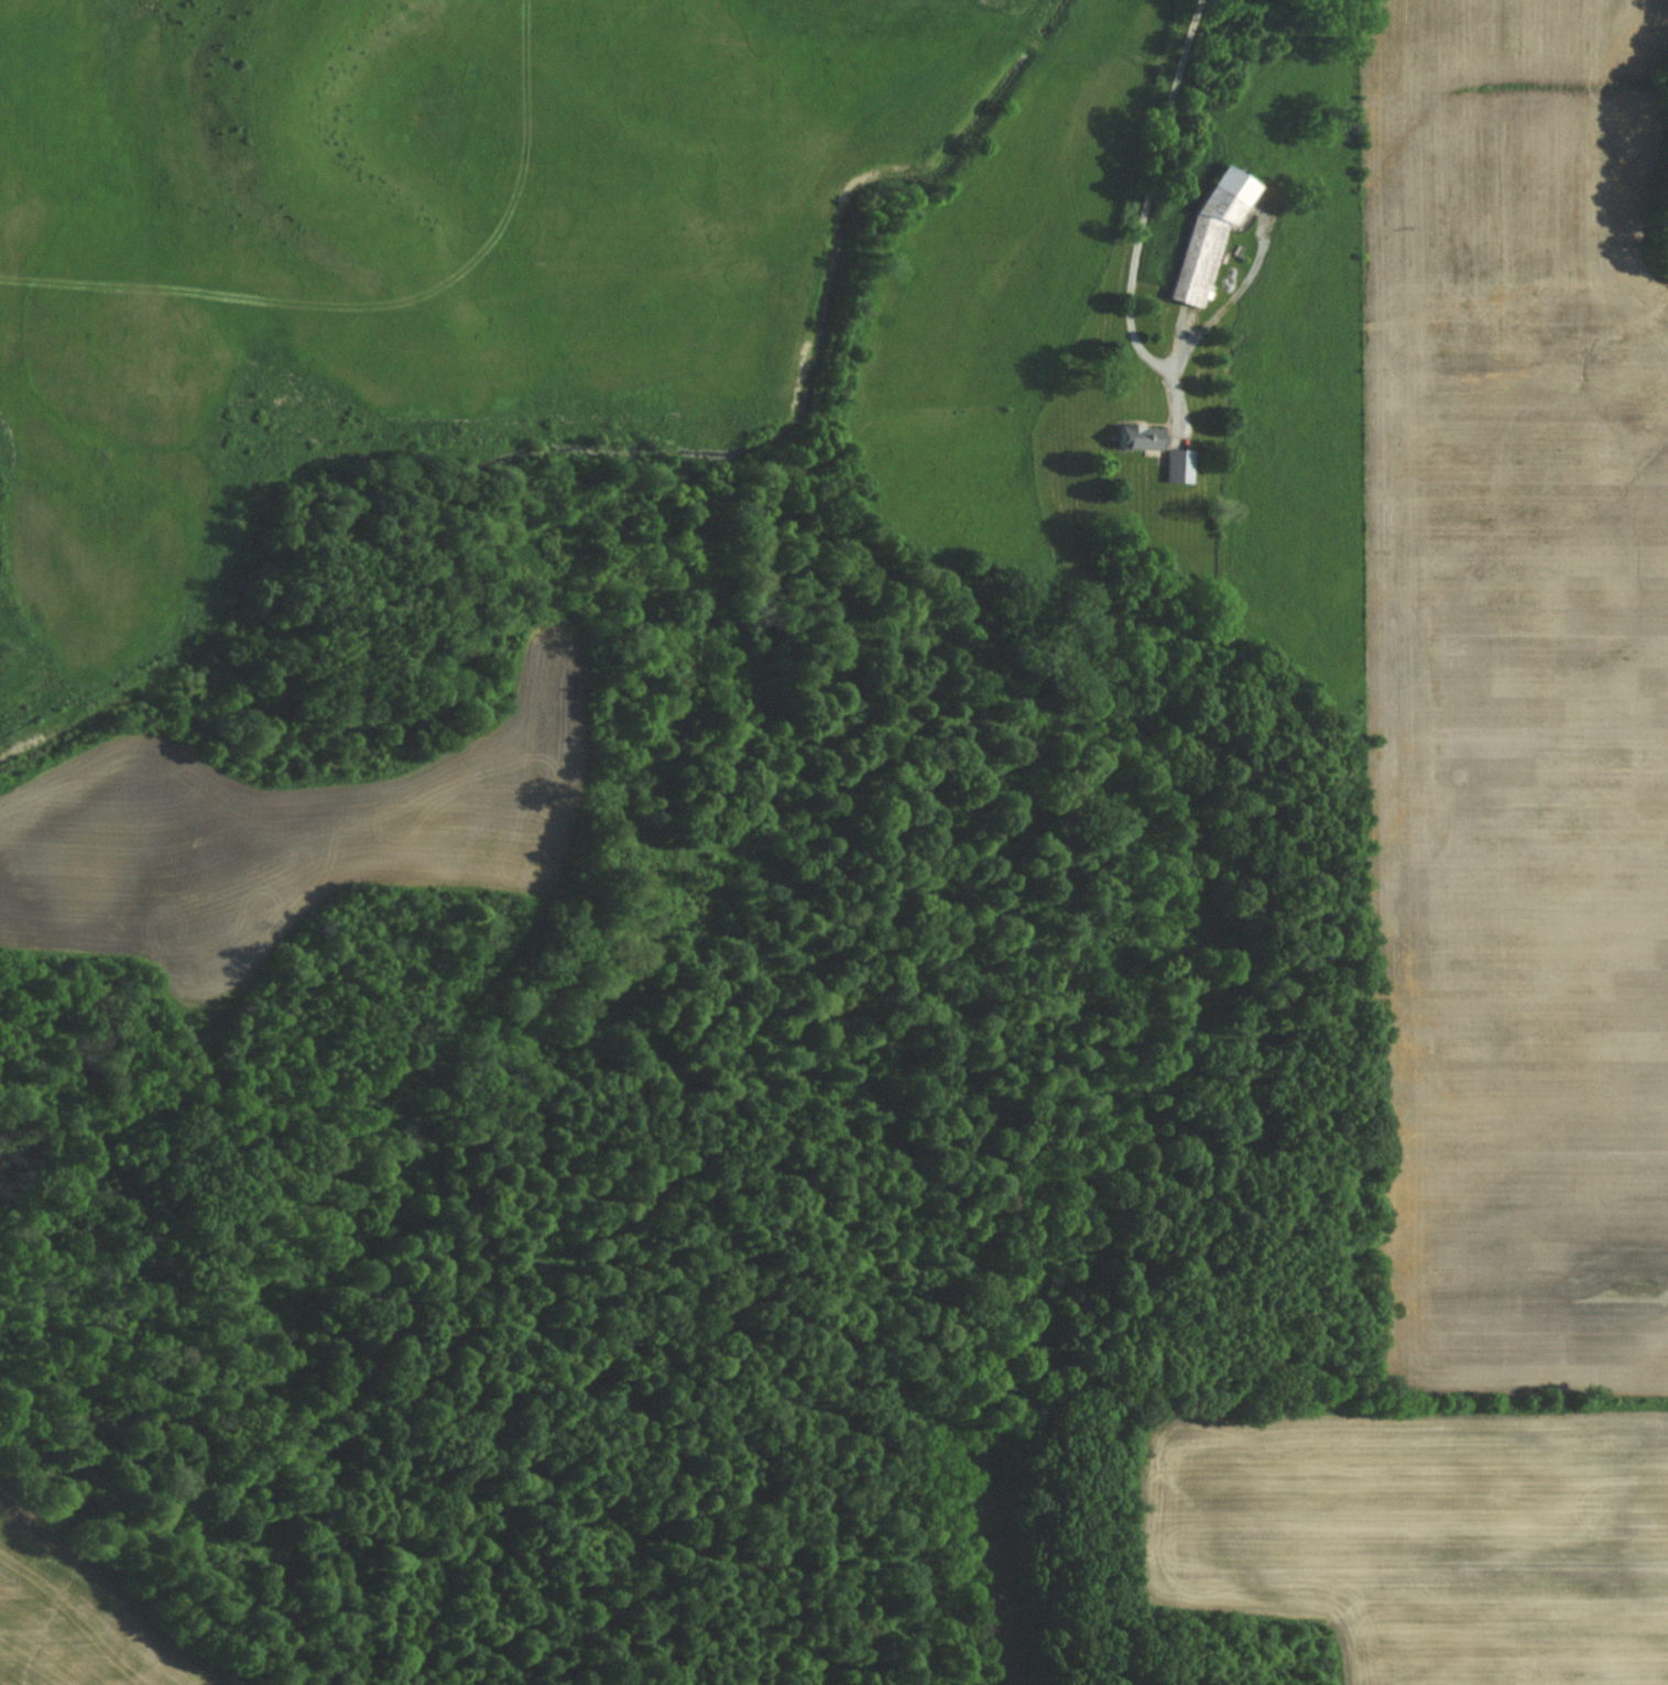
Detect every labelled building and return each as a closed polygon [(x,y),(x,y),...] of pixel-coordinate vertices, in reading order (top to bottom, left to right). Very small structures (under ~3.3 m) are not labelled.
[(1221,250),(1258,188),(1222,167),(1188,225),(1169,302),(1202,310),(1210,295),(1221,250)] [(1119,450),(1161,450),(1161,426),(1119,426),(1119,450)] [(1166,450),(1166,484),(1192,484),(1192,450),(1166,450)]
